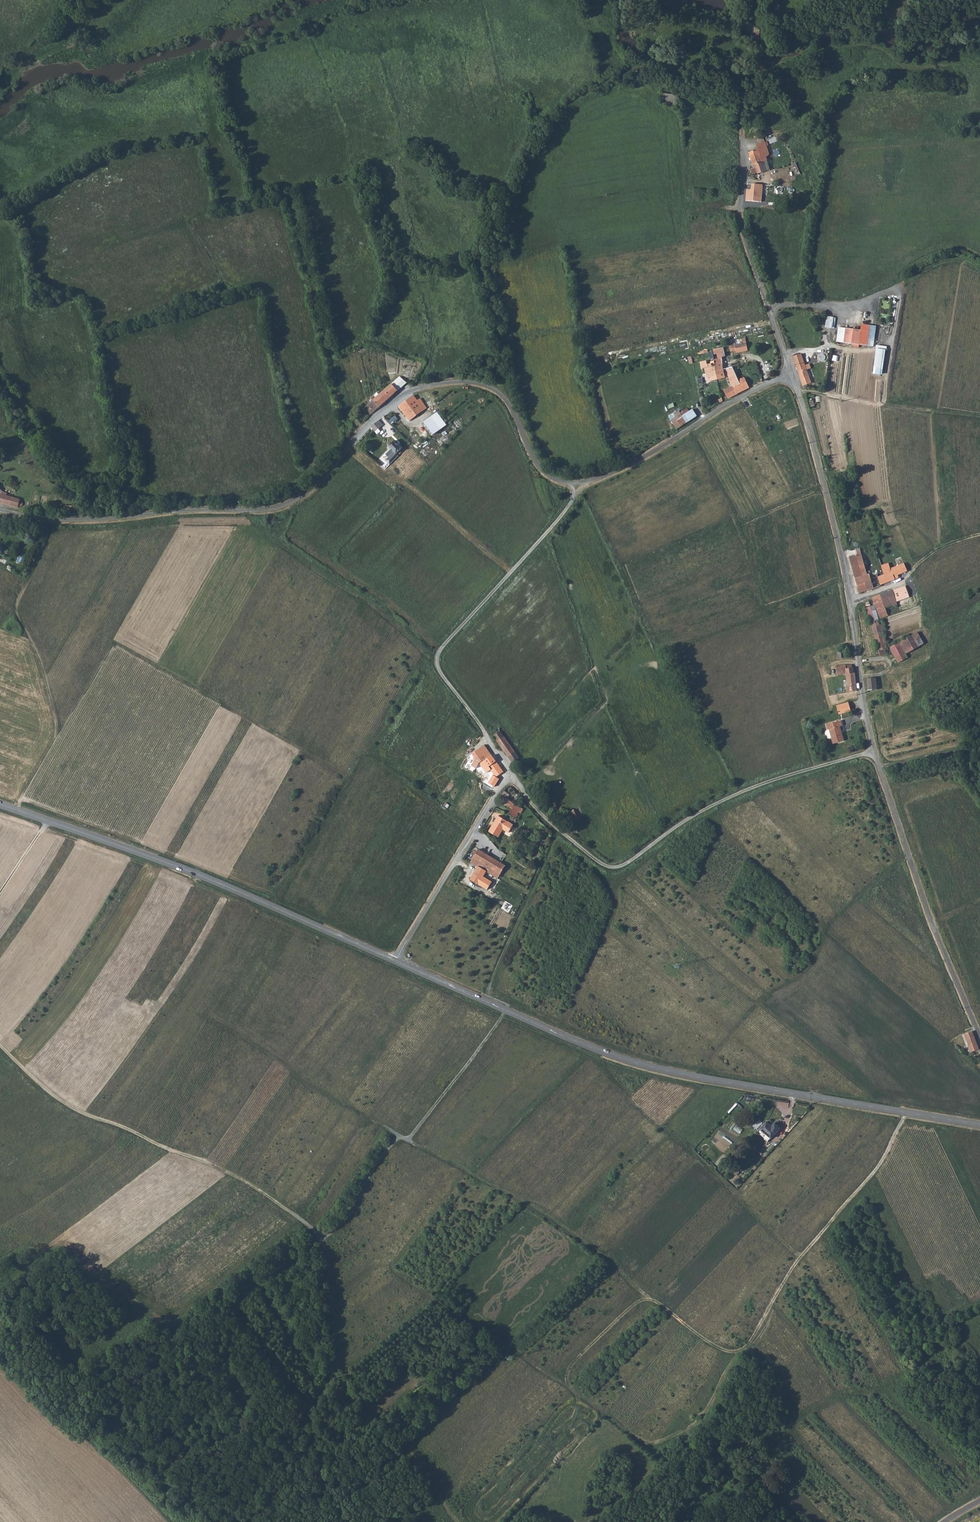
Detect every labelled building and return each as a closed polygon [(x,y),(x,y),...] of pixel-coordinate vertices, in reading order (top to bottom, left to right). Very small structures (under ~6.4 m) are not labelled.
[(663,92),(662,102),(675,104),(676,93),(663,92)] [(757,173),(769,169),(765,157),(768,156),(769,154),(765,141),(756,144),(757,150),(762,162),(754,165),(757,173)] [(752,165),(754,165),(762,162),(757,150),(748,153),(752,165)] [(750,190),(746,190),(745,201),(761,202),(762,185),(751,184),(751,188),(750,190)] [(833,317),(826,316),(825,327),(834,328),(835,318),(833,318),(833,317)] [(861,330),(859,345),(873,346),(875,326),(861,325),(861,330)] [(837,342),(843,343),(845,328),(839,327),(837,342)] [(845,328),(843,343),(853,344),(859,345),(861,330),(845,328)] [(746,343),(735,345),(736,350),(736,353),(748,351),(746,343)] [(713,362),(717,380),(725,378),(723,369),(721,359),(723,357),(725,356),(723,348),(713,350),(714,354),(716,354),(718,359),(713,360),(713,362)] [(874,373),(882,374),(885,349),(876,348),(874,373)] [(793,357),(797,368),(805,365),(801,354),(793,357)] [(707,382),(717,380),(713,362),(710,362),(711,364),(707,365),(707,362),(700,363),(701,369),(704,368),(707,382)] [(805,365),(797,368),(802,385),(810,382),(806,370),(811,369),(809,364),(805,365)] [(732,387),(736,394),(749,388),(744,377),(738,380),(735,373),(732,367),(723,369),(725,378),(727,377),(732,387)] [(397,390),(406,382),(399,376),(391,384),(397,390)] [(391,384),(364,407),(370,414),(397,390),(391,384)] [(728,398),(736,394),(732,387),(724,391),(728,398)] [(417,400),(413,395),(398,406),(408,420),(427,407),(420,398),(417,400)] [(668,417),(676,429),(696,417),(692,410),(690,412),(687,408),(680,413),(679,411),(668,417)] [(446,425),(437,412),(423,422),(432,434),(446,425)] [(394,415),(388,420),(392,424),(397,419),(394,415)] [(378,422),(371,428),(374,432),(382,426),(378,422)] [(385,460),(389,464),(398,455),(396,453),(400,448),(393,441),(388,446),(393,451),(385,460)] [(1,493),(0,494),(0,502),(18,508),(18,506),(20,502),(20,500),(1,493)] [(856,555),(862,575),(867,574),(859,548),(855,549),(855,550),(856,555)] [(849,557),(859,593),(874,588),(869,573),(867,574),(862,575),(856,555),(853,556),(849,557)] [(878,576),(881,584),(894,580),(890,569),(888,563),(881,565),(884,574),(878,576)] [(890,569),(894,580),(899,578),(898,575),(907,571),(904,563),(890,569)] [(909,598),(904,586),(892,591),(895,599),(896,602),(909,598)] [(890,600),(887,592),(872,598),(876,611),(885,608),(892,605),(890,600)] [(866,608),(870,622),(879,620),(874,605),(866,608)] [(885,608),(876,611),(880,618),(888,616),(885,608)] [(879,620),(870,622),(872,627),(882,624),(880,619),(879,620)] [(882,624),(872,627),(874,636),(883,634),(885,633),(882,624)] [(883,634),(874,636),(878,649),(884,648),(886,647),(883,634)] [(904,654),(917,647),(911,635),(898,642),(904,653),(904,654)] [(903,654),(904,653),(898,642),(890,647),(896,658),(903,654)] [(896,658),(898,663),(907,658),(904,654),(904,653),(903,654),(896,658)] [(837,675),(846,674),(846,668),(846,665),(836,666),(837,675)] [(847,692),(856,691),(854,673),(853,673),(846,674),(848,687),(846,687),(847,692)] [(876,678),(866,679),(867,691),(877,690),(876,678)] [(850,711),(848,703),(836,706),(839,714),(850,711)] [(842,725),(841,720),(826,724),(827,729),(828,729),(833,745),(844,741),(840,726),(842,725)] [(493,736),(497,741),(504,736),(500,731),(499,732),(494,736),(493,736)] [(497,741),(507,756),(514,751),(504,736),(497,741)] [(483,760),(491,755),(484,745),(476,750),(483,760)] [(514,751),(507,756),(512,763),(519,758),(514,751)] [(491,755),(483,760),(487,765),(483,769),(486,774),(490,771),(495,778),(503,772),(491,755)] [(487,765),(483,760),(479,763),(483,769),(487,765)] [(497,781),(495,778),(490,771),(486,774),(479,784),(489,791),(497,781)] [(520,813),(522,809),(508,800),(509,799),(503,796),(499,802),(511,810),(508,814),(514,818),(518,812),(520,813)] [(571,821),(578,819),(575,809),(568,811),(571,821)] [(513,825),(498,816),(488,832),(498,837),(502,829),(509,833),(513,825)] [(497,878),(505,866),(478,849),(470,862),(478,867),(471,879),(492,892),(500,880),(497,878)] [(978,1050),(972,1032),(964,1034),(970,1052),(978,1050)] [(767,1142),(780,1128),(774,1122),(771,1126),(766,1122),(757,1132),(767,1142)] [(738,1125),(734,1129),(739,1133),(743,1129),(738,1125)]
